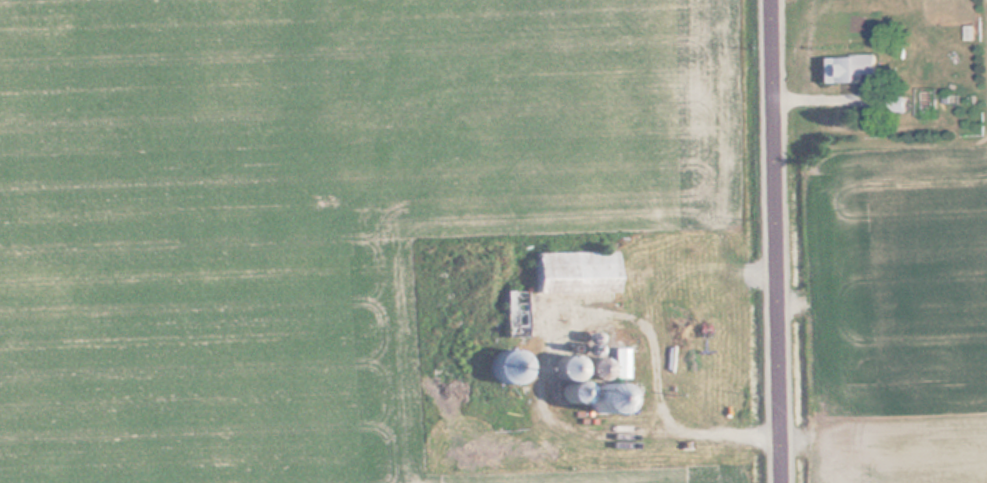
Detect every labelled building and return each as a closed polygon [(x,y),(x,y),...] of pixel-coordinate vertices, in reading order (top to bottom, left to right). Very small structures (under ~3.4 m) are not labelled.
[(822,57),(822,84),(860,84),(860,75),(879,75),(879,57),(822,57)] [(622,251),(534,252),(535,293),(623,292),(622,251)] [(507,337),(531,337),(531,290),(507,291),(507,337)]
